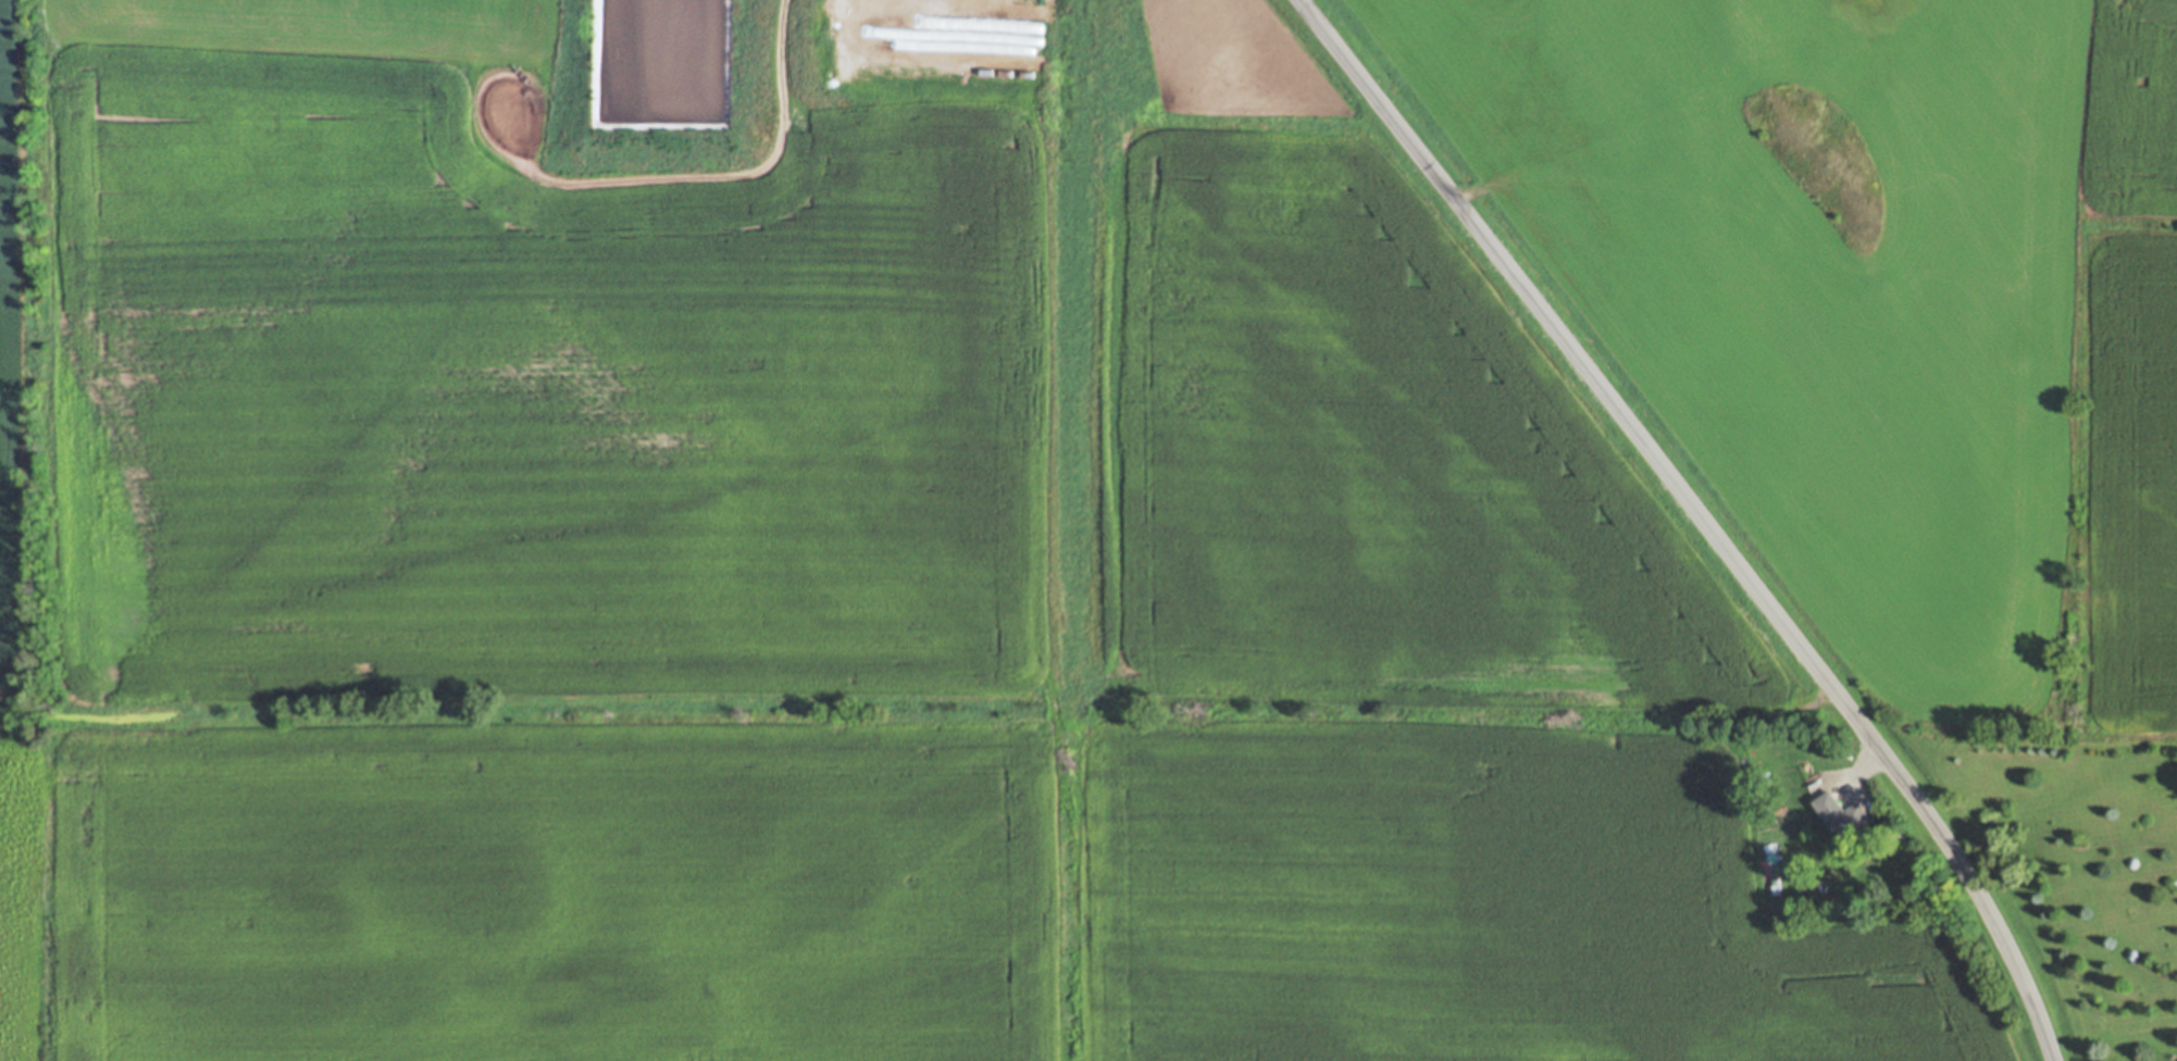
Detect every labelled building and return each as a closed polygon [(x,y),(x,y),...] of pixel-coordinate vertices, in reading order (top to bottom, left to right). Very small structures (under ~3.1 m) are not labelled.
[(1875,820),(1848,838),(1839,825),(1833,829),(1816,803),(1833,790),(1849,812),(1863,802),(1875,820)]
